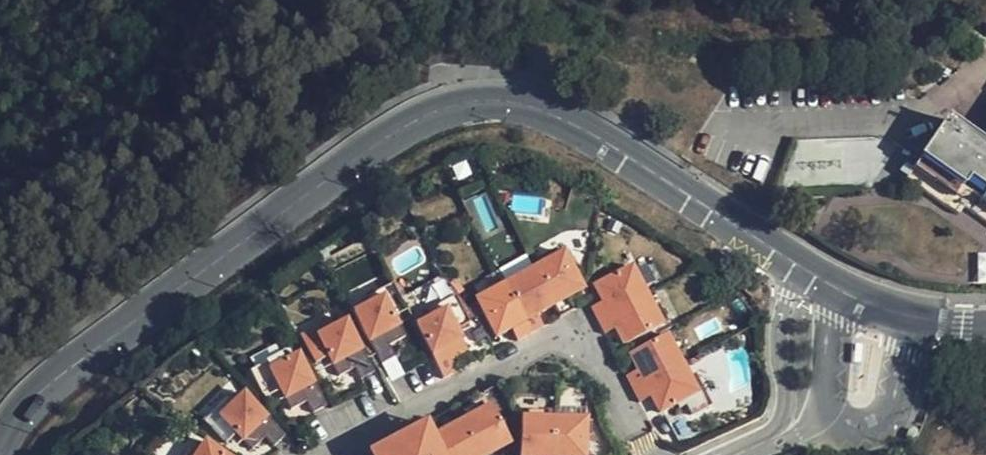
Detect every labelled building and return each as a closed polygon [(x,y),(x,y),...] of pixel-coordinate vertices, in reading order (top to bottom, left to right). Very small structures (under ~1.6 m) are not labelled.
[(943,124),(911,172),(954,202),(959,195),(985,212),(985,151),(943,124)] [(536,259),(540,267),(558,257),(554,249),(536,259)] [(563,286),(568,297),(581,290),(562,255),(558,257),(540,267),(535,269),(548,294),(563,286)] [(508,278),(531,265),(526,256),(504,269),(508,278)] [(622,308),(647,295),(633,267),(594,287),(602,302),(615,295),(622,308)] [(535,315),(554,305),(548,294),(535,269),(505,285),(518,309),(530,303),(535,315)] [(504,317),(518,309),(505,285),(476,300),(495,336),(510,328),(504,317)] [(561,318),(575,310),(568,297),(563,286),(548,294),(554,305),(561,318)] [(401,321),(410,316),(394,288),(384,293),(388,299),(356,316),(371,343),(387,335),(393,347),(410,339),(401,321)] [(447,345),(454,358),(469,349),(460,333),(474,326),(456,293),(445,300),(449,309),(431,319),(418,326),(433,354),(447,345)] [(602,302),(591,307),(598,321),(622,308),(615,295),(602,302)] [(651,303),(647,295),(622,308),(630,322),(616,329),(623,343),(661,323),(651,303)] [(449,309),(445,300),(426,310),(431,319),(449,309)] [(658,300),(651,303),(661,323),(668,320),(658,300)] [(531,333),(542,328),(535,315),(530,303),(518,309),(531,333)] [(630,322),(622,308),(598,321),(604,335),(616,329),(630,322)] [(517,341),(531,333),(518,309),(504,317),(510,328),(517,341)] [(335,379),(355,368),(348,355),(362,348),(348,320),(314,338),(311,332),(300,337),(314,364),(324,359),(335,379)] [(650,362),(657,376),(682,363),(667,334),(628,354),(636,369),(650,362)] [(399,358),(393,347),(387,335),(371,343),(382,366),(399,358)] [(446,378),(461,370),(454,358),(447,345),(433,354),(446,378)] [(348,355),(355,368),(360,378),(374,371),(362,348),(348,355)] [(267,372),(295,357),(291,349),(262,364),(267,372)] [(301,391),(310,386),(295,357),(267,372),(262,364),(251,370),(265,399),(278,392),(288,411),(307,401),(301,391)] [(625,376),(631,389),(657,376),(650,362),(636,369),(625,376)] [(664,389),(650,396),(657,411),(679,399),(688,417),(711,405),(703,389),(697,392),(688,377),(682,363),(657,376),(664,389)] [(696,373),(688,377),(697,392),(703,389),(696,373)] [(631,389),(638,402),(650,396),(664,389),(657,376),(631,389)] [(217,413),(239,392),(230,382),(208,405),(217,413)] [(322,407),(310,386),(301,391),(307,401),(313,412),(322,407)] [(262,414),(239,392),(217,413),(208,405),(198,416),(222,439),(232,430),(249,447),(260,435),(250,426),(262,414)] [(433,438),(442,454),(493,454),(511,446),(490,407),(433,438)] [(281,433),(262,414),(250,426),(260,435),(269,445),(281,433)] [(588,419),(524,415),(521,454),(585,454),(588,419)] [(369,454),(388,454),(430,433),(425,424),(369,454)] [(430,433),(388,454),(442,454),(433,438),(430,433)] [(210,444),(203,439),(192,454),(203,454),(210,444)] [(210,444),(203,454),(226,454),(210,444)]
